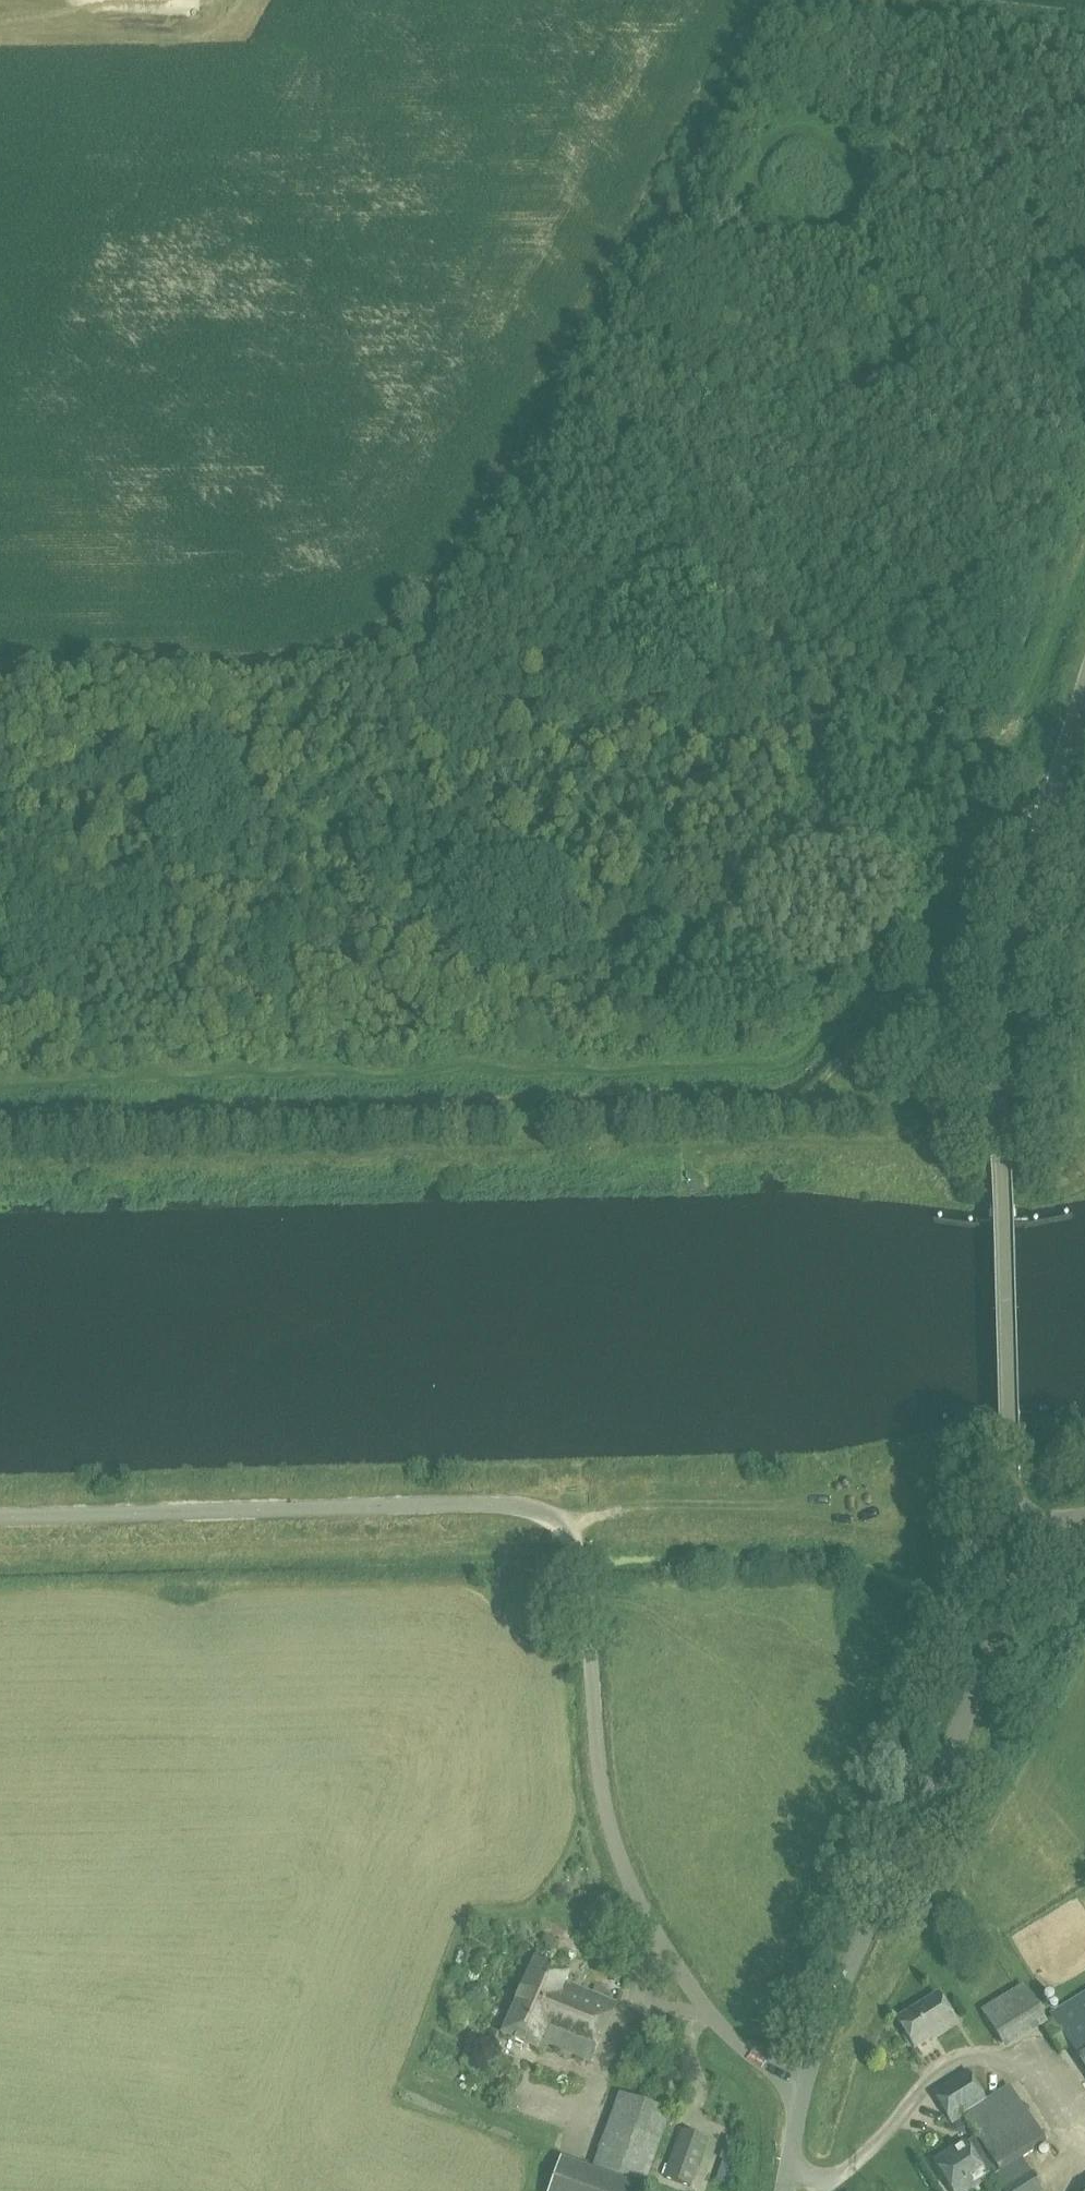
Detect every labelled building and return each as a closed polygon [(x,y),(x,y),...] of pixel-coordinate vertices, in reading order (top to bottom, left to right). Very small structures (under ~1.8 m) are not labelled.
[(541,2042),(590,2063),(616,2003),(567,1982),(570,1975),(536,1961),(503,2035),(538,2050),(541,2042)] [(1084,2070),(1084,1994),(1051,2015),(1043,2020),(1024,1987),(982,2011),(1001,2044),(1040,2022),(1059,2053),(1070,2046),(1084,2070)] [(897,2020),(914,2048),(930,2038),(932,2041),(957,2025),(937,1995),(897,2020)] [(1002,2190),(1042,2190),(1022,2158),(1045,2144),(1009,2086),(986,2101),(967,2071),(932,2093),(952,2124),(963,2117),(976,2137),(966,2144),(964,2142),(933,2162),(951,2190),(979,2190),(976,2187),(993,2176),(1002,2190)] [(593,2167),(645,2185),(671,2112),(620,2094),(593,2167)] [(698,2123),(678,2115),(659,2170),(680,2177),(698,2123)] [(694,2190),(703,2190),(719,2141),(698,2134),(680,2186),(694,2190)] [(719,2158),(722,2159),(735,2164),(742,2143),(727,2137),(719,2158)] [(642,2189),(560,2160),(549,2190),(641,2190),(642,2189)]
